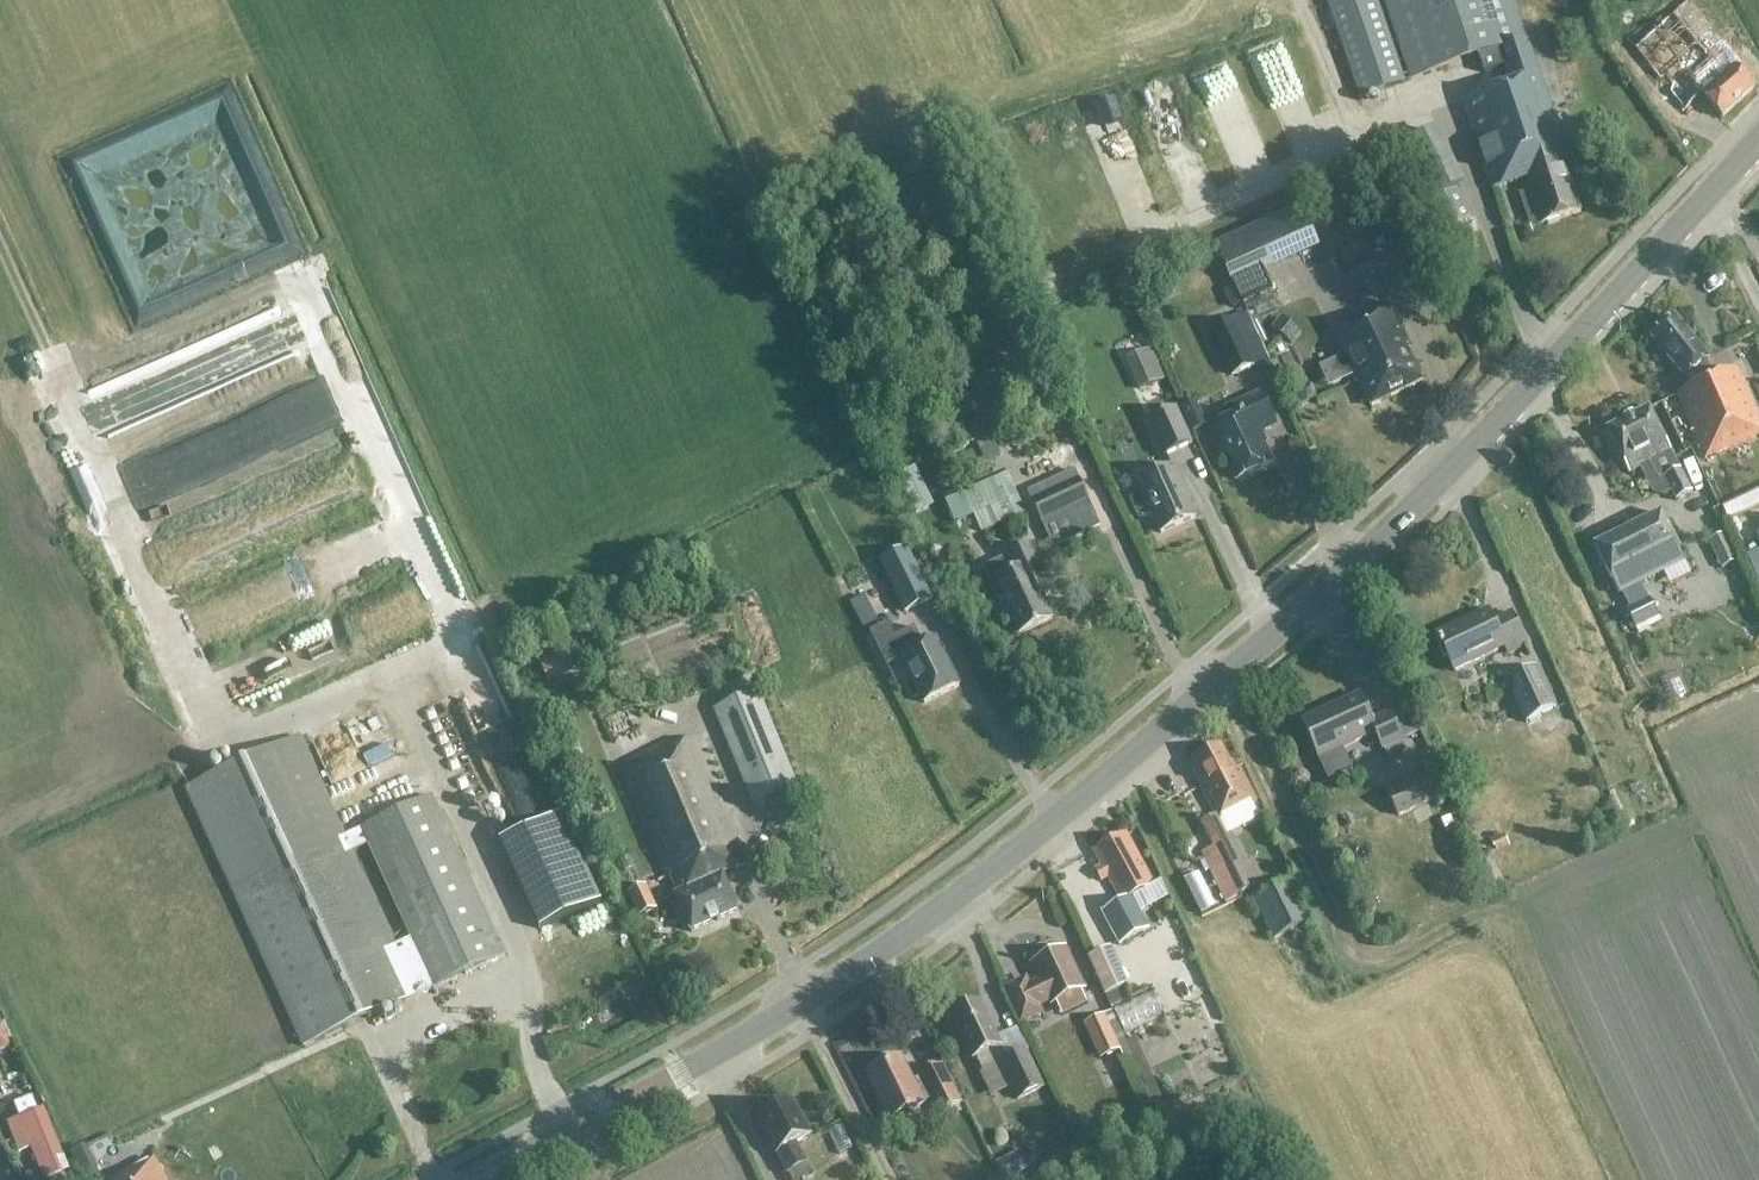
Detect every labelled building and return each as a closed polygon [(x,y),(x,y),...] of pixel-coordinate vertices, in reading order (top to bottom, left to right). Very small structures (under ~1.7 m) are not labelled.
[(1360,99),(1405,84),(1377,0),(1326,0),(1360,99)] [(1410,81),(1478,58),(1483,74),(1504,67),(1510,86),(1463,101),(1492,190),(1527,179),(1542,223),(1581,210),(1526,42),(1512,0),(1383,0),(1410,81)] [(1740,65),(1688,0),(1634,49),(1684,111),(1701,96),(1722,118),(1754,89),(1736,69),(1740,65)] [(1187,75),(1157,89),(1177,131),(1207,116),(1187,75)] [(1157,179),(1121,95),(1099,105),(1135,188),(1157,179)] [(1300,208),(1217,245),(1233,281),(1316,244),(1300,208)] [(1152,293),(1157,303),(1178,294),(1173,283),(1152,293)] [(1356,378),(1360,377),(1374,406),(1426,381),(1410,349),(1414,348),(1392,303),(1334,331),(1356,378)] [(1282,317),(1272,328),(1291,345),(1301,333),(1282,317)] [(1708,360),(1675,319),(1652,338),(1685,378),(1708,360)] [(1210,331),(1232,377),(1254,366),(1233,320),(1210,331)] [(881,324),(869,329),(873,338),(885,333),(881,324)] [(1166,381),(1152,351),(1126,363),(1140,393),(1166,381)] [(1705,460),(1758,436),(1758,420),(1736,368),(1676,395),(1705,460)] [(1289,397),(1295,411),(1317,400),(1311,387),(1289,397)] [(1259,434),(1275,426),(1260,394),(1234,406),(1240,417),(1212,430),(1236,480),(1272,463),(1259,434)] [(1164,456),(1192,444),(1176,409),(1149,421),(1164,456)] [(1671,453),(1649,410),(1607,431),(1629,474),(1638,470),(1653,497),(1662,500),(1671,495),(1676,505),(1694,495),(1671,453)] [(970,432),(984,465),(1000,458),(985,425),(970,432)] [(1509,468),(1516,461),(1509,453),(1501,461),(1509,468)] [(243,537),(349,501),(337,467),(231,502),(243,537)] [(1138,484),(1143,495),(1132,500),(1131,505),(1137,519),(1143,521),(1153,517),(1161,534),(1196,518),(1182,488),(1184,487),(1175,467),(1138,484)] [(1006,473),(944,499),(955,524),(974,516),(982,536),(1025,518),(1006,473)] [(1043,485),(1028,492),(1032,502),(1042,523),(1088,502),(1078,480),(1078,479),(1047,493),(1044,486),(1043,485)] [(1758,499),(1758,482),(1729,494),(1734,508),(1758,499)] [(1594,548),(1618,595),(1685,562),(1661,514),(1594,548)] [(203,519),(161,539),(176,569),(218,549),(203,519)] [(1737,564),(1724,536),(1708,544),(1722,572),(1737,564)] [(1034,546),(1005,560),(985,569),(992,584),(991,584),(1006,616),(1009,615),(1018,635),(1053,619),(1043,599),(1056,593),(1034,546)] [(904,550),(878,563),(877,563),(902,615),(929,602),(904,550)] [(283,571),(259,582),(255,572),(201,597),(213,624),(291,588),(283,571)] [(859,595),(874,616),(887,607),(871,586),(859,595)] [(1650,600),(1626,611),(1637,633),(1660,621),(1659,618),(1650,600)] [(1488,611),(1436,636),(1454,672),(1505,648),(1508,654),(1526,645),(1511,614),(1493,622),(1488,611)] [(888,625),(870,634),(886,668),(900,661),(922,707),(961,688),(937,640),(935,641),(923,648),(914,629),(895,638),(888,625)] [(555,672),(582,660),(575,644),(548,656),(555,672)] [(1506,684),(1517,709),(1525,726),(1556,712),(1537,670),(1506,684)] [(713,710),(750,807),(797,789),(759,692),(713,710)] [(1371,722),(1359,695),(1301,722),(1318,760),(1375,733),(1383,750),(1402,741),(1390,714),(1371,722)] [(305,1047),(434,988),(434,989),(505,956),(432,797),(345,837),(300,736),(187,788),(232,889),(305,1047)] [(667,744),(619,769),(666,878),(670,877),(678,895),(675,896),(691,933),(739,911),(723,876),(747,865),(691,740),(670,750),(667,744)] [(1221,746),(1193,761),(1206,784),(1200,787),(1219,821),(1256,801),(1238,767),(1235,768),(1232,763),(1230,764),(1221,746)] [(1430,754),(1448,792),(1473,780),(1461,755),(1451,759),(1445,746),(1430,754)] [(1430,754),(1420,759),(1428,776),(1431,775),(1438,772),(1430,754)] [(1441,796),(1431,775),(1428,776),(1388,794),(1398,816),(1441,796)] [(1438,813),(1446,830),(1455,826),(1447,809),(1438,813)] [(1207,840),(1212,848),(1201,854),(1225,902),(1265,883),(1254,860),(1247,863),(1230,828),(1207,840)] [(1122,839),(1121,837),(1094,852),(1121,902),(1102,912),(1120,945),(1149,929),(1131,897),(1153,885),(1127,836),(1122,839)] [(1492,842),(1497,854),(1508,849),(1503,837),(1492,842)] [(637,880),(624,850),(610,856),(623,886),(637,880)] [(500,876),(511,904),(551,888),(540,860),(500,876)] [(1275,940),(1311,920),(1289,881),(1254,900),(1275,940)] [(629,895),(639,917),(656,909),(646,888),(629,895)] [(569,906),(550,912),(553,923),(572,918),(569,906)] [(1086,958),(1102,996),(1105,995),(1110,1007),(1128,1000),(1122,987),(1126,986),(1110,948),(1086,958)] [(1025,982),(1007,990),(1021,1022),(1040,1013),(1037,1006),(1051,999),(1053,1003),(1055,1002),(1062,1019),(1087,1007),(1080,991),(1082,990),(1063,952),(1036,965),(1043,982),(1028,989),(1025,982)] [(1146,1012),(1176,1000),(1167,978),(1136,991),(1146,1012)] [(980,1003),(952,1016),(973,1059),(975,1058),(982,1073),(1001,1064),(1018,1100),(1044,1087),(1026,1051),(1006,1061),(1000,1046),(980,1003)] [(1129,1058),(1109,1013),(1082,1025),(1097,1060),(1118,1051),(1123,1061),(1129,1058)] [(3,1024),(0,1025),(0,1051),(11,1047),(3,1024)] [(901,1057),(867,1074),(886,1113),(890,1120),(908,1111),(924,1104),(923,1103),(931,1099),(921,1077),(913,1081),(901,1057)] [(942,1067),(921,1077),(931,1099),(938,1114),(960,1103),(942,1067)] [(33,1097),(14,1105),(19,1118),(5,1124),(18,1154),(30,1149),(42,1179),(47,1179),(59,1179),(65,1178),(63,1174),(70,1171),(44,1109),(39,1112),(33,1097)] [(792,1104),(759,1122),(788,1174),(791,1179),(806,1179),(813,1176),(795,1144),(810,1135),(792,1104)] [(1031,1170),(1022,1151),(995,1164),(1004,1179),(1010,1179),(1031,1170)] [(153,1158),(114,1179),(165,1179),(153,1158)]
